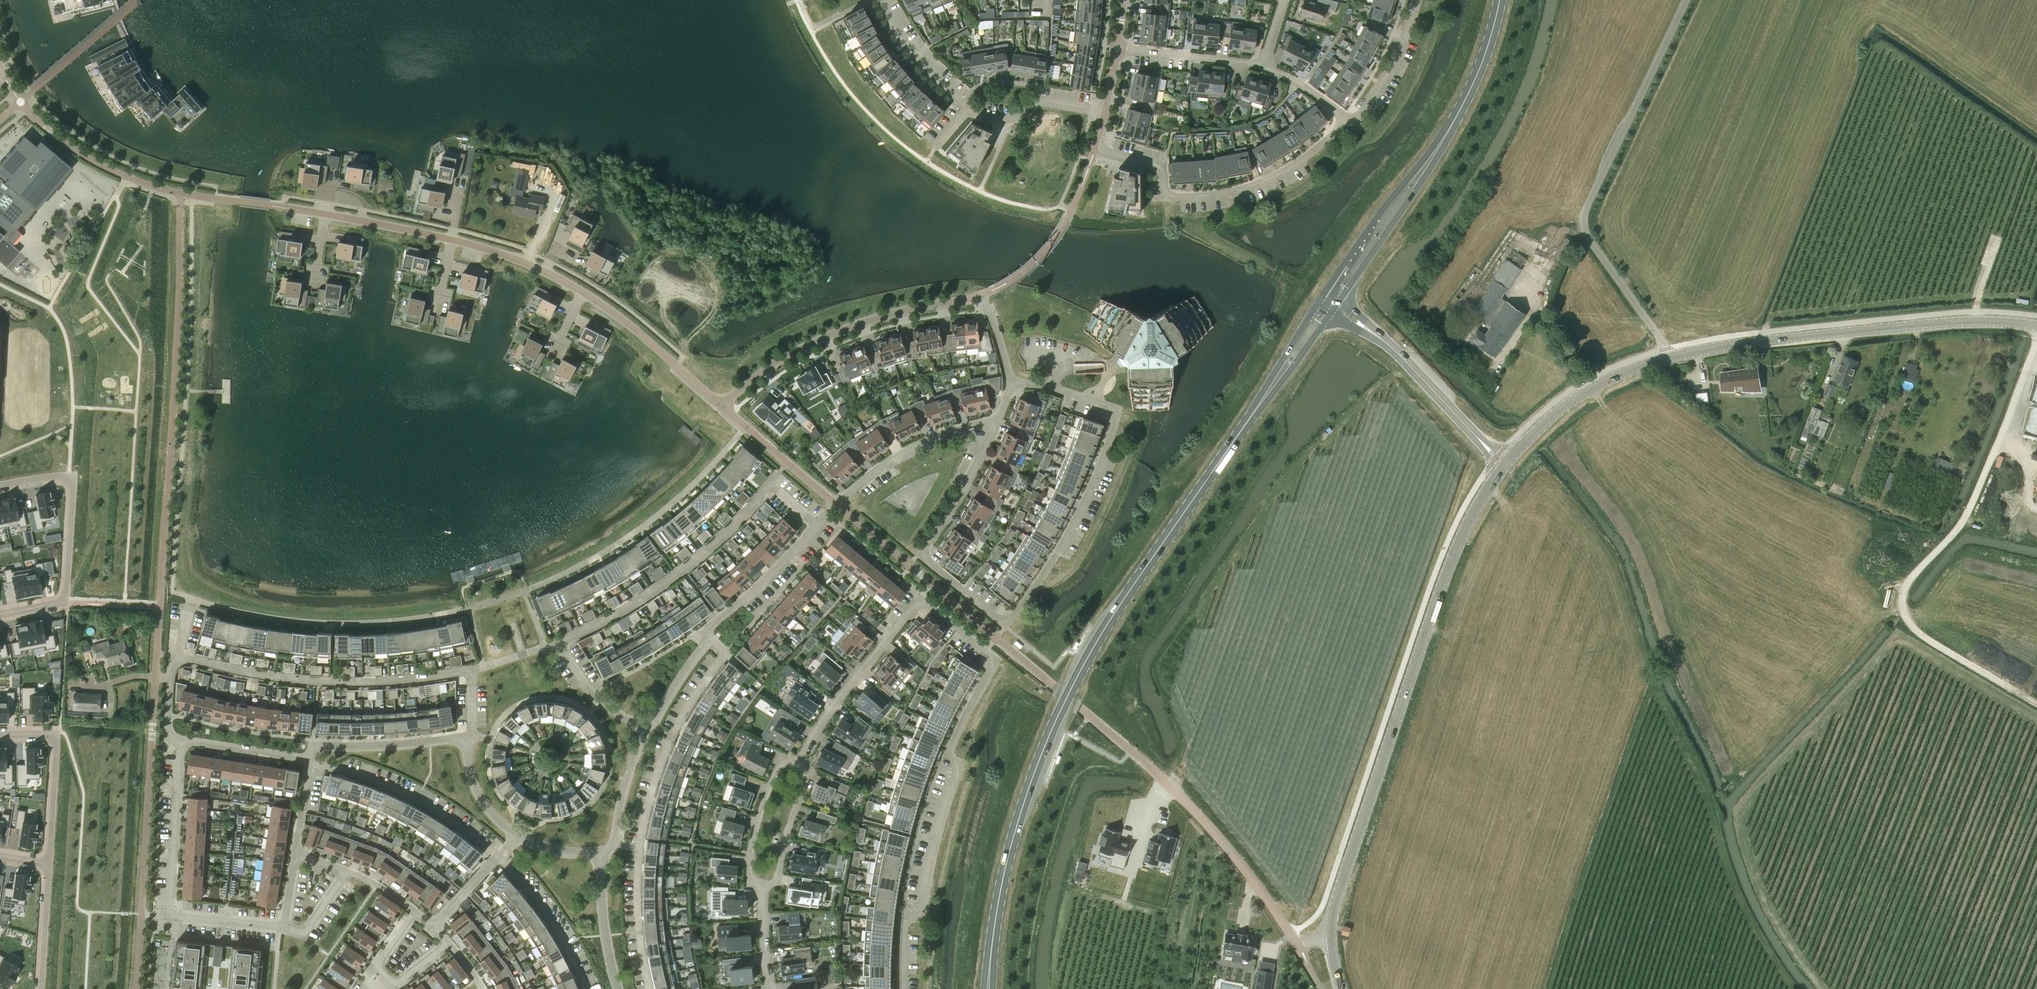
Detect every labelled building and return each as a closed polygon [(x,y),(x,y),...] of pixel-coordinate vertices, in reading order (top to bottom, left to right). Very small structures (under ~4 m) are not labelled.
[(85,7),(93,5),(94,9),(101,8),(100,3),(110,1),(109,0),(83,0),(85,7)] [(918,0),(906,0),(913,17),(914,17),(913,16),(922,12),(923,13),(924,13),(922,8),(921,8),(918,0)] [(930,0),(918,0),(921,8),(922,8),(931,5),(931,4),(930,0)] [(941,0),(930,0),(931,4),(931,5),(933,10),(934,9),(933,8),(942,5),(943,4),(941,0)] [(1083,0),(1078,0),(1079,0),(1078,10),(1077,10),(1077,11),(1082,11),(1100,12),(1101,2),(1083,0)] [(1145,1),(1145,2),(1157,2),(1157,9),(1170,10),(1170,4),(1170,3),(1169,3),(1166,3),(1166,0),(1145,0),(1145,1)] [(1338,2),(1330,0),(1318,0),(1317,4),(1305,0),(1303,7),(1301,7),(1299,13),(1301,13),(1300,16),(1319,21),(1324,7),(1335,10),(1338,2)] [(1390,0),(1373,0),(1372,6),(1390,11),(1390,12),(1391,12),(1393,6),(1391,6),(1393,1),(1390,0)] [(60,6),(54,8),(56,15),(62,13),(60,6)] [(1390,11),(1372,6),(1368,16),(1369,16),(1368,16),(1388,22),(1390,17),(1388,16),(1390,12),(1390,11)] [(868,18),(868,17),(863,9),(864,9),(864,8),(843,19),(847,27),(848,29),(868,18)] [(1170,10),(1157,9),(1157,15),(1144,13),(1144,14),(1143,26),(1164,28),(1164,20),(1169,20),(1170,10)] [(1195,18),(1191,18),(1192,10),(1187,9),(1186,17),(1189,18),(1188,30),(1193,31),(1192,43),(1204,45),(1207,24),(1194,22),(1195,19),(1195,18)] [(1082,11),(1081,22),(1099,23),(1100,12),(1082,11)] [(868,17),(868,18),(848,29),(852,36),(851,36),(852,38),(873,27),(872,26),(868,18),(869,18),(868,17)] [(1099,34),(1099,23),(1081,22),(1074,21),(1073,31),(1075,31),(1080,32),(1098,35),(1098,34),(1099,34)] [(1207,24),(1204,45),(1216,46),(1217,46),(1218,33),(1224,34),(1226,22),(1219,21),(1219,22),(1219,25),(1207,24)] [(1229,47),(1241,49),(1244,29),(1245,24),(1232,22),(1232,23),(1226,22),(1224,34),(1230,35),(1228,47),(1229,47)] [(872,26),(873,27),(852,38),(858,49),(876,37),(878,36),(878,35),(877,35),(873,27),(873,26),(872,26)] [(1164,28),(1143,26),(1141,38),(1142,38),(1154,39),(1153,45),(1166,46),(1167,40),(1166,40),(1162,40),(1164,28)] [(1244,29),(1241,49),(1253,51),(1255,39),(1261,40),(1263,27),(1257,26),(1256,27),(1257,27),(1256,31),(1244,29)] [(1364,26),(1359,36),(1376,45),(1377,46),(1380,41),(1379,40),(1381,35),(1365,26),(1364,26)] [(1073,43),(1078,43),(1096,46),(1098,35),(1080,32),(1075,31),(1073,42),(1073,43)] [(1292,64),(1301,46),(1290,40),(1292,37),(1287,34),(1281,45),(1286,48),(1281,59),(1292,64)] [(1359,36),(1354,46),(1371,55),(1372,56),(1375,51),(1374,50),(1376,45),(1359,36)] [(858,49),(857,50),(862,57),(863,59),(882,45),(881,45),(876,37),(858,49)] [(90,56),(93,63),(129,46),(125,38),(90,56)] [(1078,43),(1076,54),(1095,57),(1096,46),(1078,43)] [(881,45),(882,45),(863,59),(868,65),(868,66),(869,67),(887,54),(887,53),(882,46),(883,45),(882,44),(881,45)] [(1008,68),(1005,51),(1008,50),(1007,44),(994,46),(995,52),(994,52),(997,70),(1008,69),(1008,68)] [(1301,46),(1292,64),(1303,70),(1308,59),(1314,62),(1319,50),(1314,47),(1314,48),(1312,51),(1301,46)] [(1371,55),(1354,46),(1349,56),(1350,57),(1351,56),(1366,67),(1370,60),(1369,59),(1371,55)] [(972,51),(973,56),(976,74),(986,72),(983,54),(982,49),(972,50),(972,51)] [(961,53),(952,55),(954,71),(959,70),(959,72),(964,71),(965,76),(976,74),(973,56),(972,51),(971,51),(971,52),(962,54),(961,53)] [(1025,51),(1024,56),(1025,56),(1022,74),(1032,76),(1036,58),(1036,53),(1025,51)] [(997,70),(994,52),(983,54),(986,72),(997,70)] [(152,89),(152,88),(145,79),(140,83),(135,73),(142,69),(136,59),(129,63),(123,53),(98,65),(125,109),(137,100),(152,89)] [(887,54),(869,67),(875,76),(876,75),(876,74),(893,62),(888,54),(888,53),(887,53),(887,54)] [(1047,55),(1036,53),(1036,58),(1032,76),(1043,78),(1047,60),(1046,60),(1047,55)] [(1025,56),(1024,56),(1014,54),(1014,55),(1014,54),(1011,72),(1011,73),(1022,74),(1025,56)] [(1076,54),(1075,64),(1093,67),(1095,57),(1076,54)] [(1350,57),(1345,65),(1360,76),(1361,77),(1365,73),(1364,72),(1366,67),(1351,56),(1350,57)] [(895,60),(893,62),(876,74),(876,75),(883,82),(883,83),(884,84),(902,68),(901,68),(895,61),(895,60)] [(1093,67),(1075,64),(1073,75),(1091,78),(1093,67)] [(1360,76),(1345,65),(1338,74),(1354,85),(1355,86),(1359,81),(1357,80),(1360,76)] [(901,68),(902,68),(884,84),(890,90),(891,92),(908,76),(902,69),(902,68),(901,68)] [(1134,85),(1154,89),(1158,90),(1159,90),(1161,78),(1162,72),(1149,70),(1148,76),(1136,73),(1134,85)] [(1197,101),(1197,97),(1209,98),(1209,97),(1209,93),(1212,72),(1200,71),(1199,71),(1199,77),(1190,76),(1188,91),(1191,92),(1190,100),(1197,101)] [(1320,74),(1316,71),(1308,82),(1312,85),(1316,79),(1320,74)] [(1212,72),(1209,93),(1209,97),(1221,98),(1220,100),(1221,100),(1221,99),(1227,99),(1228,86),(1223,86),(1224,74),(1224,73),(1212,72)] [(1338,74),(1332,83),(1348,94),(1349,95),(1352,90),(1351,89),(1354,85),(1338,74)] [(891,92),(899,101),(900,101),(914,85),(916,84),(915,83),(908,76),(909,76),(908,75),(908,76),(891,92)] [(1091,78),(1073,75),(1071,86),(1072,86),(1072,87),(1071,89),(1079,90),(1079,89),(1079,87),(1089,89),(1091,78)] [(1252,100),(1259,80),(1247,77),(1243,88),(1237,87),(1234,99),(1239,101),(1240,100),(1239,100),(1241,97),(1252,100)] [(1270,84),(1259,80),(1252,100),(1264,104),(1263,108),(1263,107),(1262,108),(1268,110),(1272,98),(1267,96),(1270,84)] [(1348,94),(1332,83),(1326,92),(1343,104),(1346,99),(1345,98),(1348,94)] [(152,89),(137,100),(145,109),(164,93),(157,84),(152,88),(152,89)] [(900,101),(899,101),(898,102),(905,108),(906,109),(921,92),(921,91),(914,85),(900,101)] [(1158,90),(1154,89),(1134,85),(1131,97),(1132,97),(1132,98),(1144,100),(1142,106),(1155,109),(1158,90)] [(185,89),(171,101),(171,102),(163,109),(164,109),(171,118),(184,106),(193,116),(202,108),(185,89)] [(921,92),(906,109),(913,115),(914,116),(929,98),(922,92),(922,91),(921,91),(921,92)] [(164,93),(145,109),(153,119),(164,109),(163,109),(171,102),(171,101),(164,93)] [(929,98),(914,116),(920,121),(920,122),(922,123),(937,105),(936,105),(929,99),(930,98),(929,98)] [(937,105),(922,123),(930,130),(945,112),(944,111),(944,112),(937,106),(937,105),(936,105),(937,105)] [(1129,109),(1126,121),(1146,126),(1149,115),(1153,116),(1154,114),(1155,109),(1142,106),(1141,112),(1129,109)] [(1318,128),(1319,130),(1319,129),(1323,126),(1322,124),(1327,121),(1315,106),(1306,113),(1318,128)] [(1318,128),(1306,113),(1298,119),(1309,134),(1309,135),(1310,136),(1315,132),(1314,131),(1318,128)] [(187,124),(182,119),(176,124),(181,129),(187,124)] [(1309,134),(1298,119),(1289,126),(1290,128),(1300,144),(1306,139),(1305,138),(1309,135),(1309,134)] [(1146,126),(1126,121),(1123,133),(1135,136),(1133,142),(1146,145),(1147,139),(1148,139),(1147,138),(1150,128),(1151,128),(1151,127),(1146,126)] [(991,133),(991,132),(983,128),(972,123),(947,153),(948,154),(950,151),(961,160),(956,169),(958,169),(962,160),(975,171),(971,178),(972,179),(990,142),(987,140),(990,133),(991,133)] [(1290,128),(1281,133),(1291,150),(1290,150),(1291,151),(1296,148),(1296,147),(1300,144),(1290,128)] [(1281,133),(1272,139),(1281,155),(1282,157),(1287,154),(1286,152),(1290,150),(1291,150),(1281,133)] [(41,142),(37,147),(24,136),(0,163),(0,262),(6,268),(20,252),(12,245),(22,234),(17,229),(35,209),(70,168),(71,168),(41,142)] [(1272,139),(1262,144),(1272,161),(1273,162),(1278,159),(1277,158),(1281,155),(1272,139)] [(1272,161),(1262,144),(1253,150),(1263,168),(1268,165),(1267,163),(1272,161)] [(1247,152),(1246,147),(1235,149),(1236,154),(1240,173),(1239,173),(1239,175),(1245,174),(1245,172),(1251,171),(1247,152)] [(327,154),(326,165),(338,167),(339,156),(327,154)] [(1240,173),(1236,154),(1225,156),(1229,175),(1229,177),(1235,176),(1234,174),(1239,173),(1240,173)] [(464,160),(442,155),(437,179),(452,182),(453,175),(461,177),(464,160)] [(1229,175),(1225,156),(1214,158),(1215,160),(1216,179),(1224,178),(1224,176),(1229,175)] [(1215,160),(1204,161),(1205,180),(1205,182),(1211,181),(1211,180),(1216,179),(1215,160)] [(1193,161),(1183,162),(1184,181),(1183,181),(1184,183),(1190,183),(1189,181),(1194,181),(1195,181),(1193,161)] [(1204,161),(1193,161),(1195,181),(1194,181),(1194,182),(1200,182),(1200,180),(1205,180),(1204,161)] [(326,183),(328,166),(306,162),(302,186),(317,189),(318,182),(326,183)] [(1184,181),(1183,162),(1172,163),(1171,163),(1172,164),(1168,164),(1169,172),(1172,172),(1173,184),(1179,183),(1179,182),(1183,181),(1184,181)] [(373,170),(347,165),(344,180),(354,182),(352,189),(370,192),(371,186),(372,178),(373,170)] [(534,217),(536,210),(542,211),(545,198),(530,194),(529,198),(522,197),(523,191),(524,191),(529,171),(517,168),(513,187),(510,186),(508,196),(517,197),(513,212),(534,217)] [(1139,213),(1140,213),(1140,174),(1128,171),(1129,170),(1119,168),(1119,169),(1120,169),(1118,177),(1114,176),(1104,216),(1105,216),(1108,208),(1124,209),(1121,218),(1123,218),(1125,209),(1139,209),(1139,213)] [(493,180),(490,186),(496,189),(499,183),(493,180)] [(445,192),(421,187),(417,209),(424,211),(427,211),(434,213),(435,206),(442,207),(445,192)] [(424,211),(423,218),(430,219),(431,212),(427,211),(424,211)] [(573,214),(565,229),(572,233),(569,239),(582,246),(593,224),(573,214)] [(276,253),(300,257),(303,242),(296,241),(297,233),(280,231),(276,253)] [(339,242),(337,257),(361,260),(364,238),(347,235),(346,243),(339,242)] [(402,268),(426,273),(429,258),(423,257),(424,250),(407,246),(402,268)] [(592,267),(589,274),(604,282),(614,262),(593,251),(586,264),(592,267)] [(67,264),(63,253),(57,256),(60,267),(67,264)] [(1520,269),(1526,259),(1518,253),(1511,263),(1506,260),(1493,279),(1494,280),(1471,313),(1491,326),(1485,335),(1477,329),(1471,339),(1478,345),(1496,357),(1526,314),(1501,298),(1508,288),(1521,269),(1520,269)] [(463,272),(460,287),(484,292),(489,270),(472,266),(470,274),(463,272)] [(288,278),(284,304),(306,308),(306,303),(308,295),(308,290),(301,289),(302,280),(288,278)] [(316,306),(338,309),(342,282),(328,280),(326,289),(319,288),(318,296),(316,305),(316,306)] [(528,307),(550,318),(556,304),(550,301),(554,294),(538,287),(528,307)] [(424,307),(426,298),(411,295),(405,321),(427,326),(428,323),(430,315),(431,309),(424,307)] [(1122,373),(1127,373),(1128,387),(1129,388),(1133,411),(1134,411),(1134,410),(1145,410),(1168,409),(1168,410),(1169,410),(1171,386),(1172,386),(1172,360),(1173,356),(1177,354),(1195,343),(1195,341),(1213,326),(1212,326),(1194,297),(1195,297),(1194,296),(1173,305),(1172,305),(1150,318),(1146,319),(1123,306),(1122,307),(1100,299),(1099,300),(1100,300),(1093,313),(1084,330),(1083,330),(1102,344),(1102,346),(1121,356),(1119,360),(1122,364),(1122,373)] [(447,317),(440,315),(436,332),(458,337),(464,311),(449,308),(447,317)] [(987,333),(978,334),(976,322),(973,322),(973,321),(967,322),(967,323),(965,323),(964,323),(967,349),(976,348),(976,351),(989,350),(988,331),(987,331),(987,333)] [(586,326),(579,339),(601,350),(611,330),(596,322),(592,329),(586,326)] [(953,338),(947,339),(949,351),(967,349),(964,323),(961,324),(961,322),(955,323),(955,324),(953,324),(952,324),(953,338)] [(949,351),(947,339),(941,340),(938,326),(937,326),(937,327),(935,327),(935,326),(928,327),(928,328),(926,329),(926,328),(926,329),(931,355),(949,351)] [(931,355),(926,329),(925,329),(923,329),(923,328),(916,329),(917,331),(914,331),(913,331),(916,345),(910,346),(912,358),(919,357),(918,352),(929,350),(930,355),(931,355)] [(888,338),(896,363),(912,358),(910,346),(904,348),(900,334),(899,334),(899,335),(897,335),(897,334),(890,336),(891,337),(888,338)] [(539,350),(543,342),(530,335),(518,359),(538,370),(546,354),(539,350)] [(880,355),(874,357),(878,368),(896,363),(888,338),(886,339),(885,337),(879,339),(879,341),(877,341),(876,341),(880,355)] [(852,350),(851,350),(861,375),(878,368),(874,357),(868,359),(863,346),(862,346),(860,347),(859,346),(853,348),(854,350),(852,351),(852,350)] [(861,375),(851,350),(851,351),(849,352),(848,350),(842,353),(843,354),(841,355),(840,355),(845,368),(839,370),(839,368),(838,369),(843,382),(861,375)] [(1844,356),(1834,380),(1848,386),(1858,362),(1844,356)] [(560,365),(553,362),(545,377),(565,387),(577,364),(564,357),(560,365)] [(1075,372),(1105,371),(1104,362),(1094,362),(1075,363),(1075,372)] [(1916,380),(1919,370),(1916,369),(1918,365),(1907,362),(1903,377),(1916,380)] [(807,373),(797,379),(804,392),(816,386),(817,385),(817,386),(820,391),(832,384),(827,373),(820,376),(815,367),(807,371),(807,373)] [(1757,369),(1721,373),(1722,380),(1723,380),(1723,389),(1734,390),(1734,385),(1743,384),(1744,390),(1760,390),(1757,369)] [(973,390),(978,411),(980,410),(980,412),(987,410),(987,409),(989,408),(989,409),(990,409),(987,395),(999,392),(1000,376),(983,380),(983,383),(972,385),(973,390)] [(1828,384),(1824,393),(1832,396),(1836,387),(1828,384)] [(961,388),(953,389),(956,401),(962,400),(965,414),(966,414),(966,413),(968,413),(969,414),(975,413),(975,411),(977,411),(978,411),(973,390),(962,393),(961,388)] [(956,401),(953,389),(945,392),(947,397),(936,401),(943,421),(943,420),(945,420),(946,421),(952,419),(952,417),(954,417),(955,417),(950,403),(956,401)] [(1709,402),(1707,392),(1695,393),(1697,403),(1709,402)] [(759,408),(756,411),(765,420),(766,419),(768,416),(775,423),(779,419),(783,422),(789,416),(790,417),(797,410),(785,399),(779,405),(768,396),(758,407),(759,408)] [(1015,410),(1035,418),(1039,407),(1044,408),(1046,401),(1033,397),(1032,397),(1034,398),(1032,403),(1019,399),(1019,400),(1018,402),(1017,401),(1015,407),(1016,408),(1015,410)] [(907,401),(909,406),(908,406),(910,411),(900,416),(910,435),(912,434),(913,435),(919,432),(918,430),(920,430),(921,430),(914,417),(920,414),(915,402),(915,403),(912,398),(907,401)] [(943,421),(936,401),(925,405),(923,400),(915,402),(920,414),(926,412),(931,425),(932,425),(932,424),(934,424),(934,425),(941,423),(940,421),(942,421),(943,421)] [(1812,406),(1803,430),(1823,437),(1828,423),(1818,420),(1822,410),(1812,406)] [(1035,418),(1015,410),(1015,411),(1014,413),(1013,412),(1010,419),(1012,419),(1011,421),(1010,422),(1024,427),(1022,433),(1033,437),(1036,430),(1031,429),(1035,418)] [(887,417),(880,420),(886,431),(892,428),(899,441),(899,440),(901,439),(902,440),(908,437),(907,436),(909,435),(910,435),(900,416),(898,411),(887,417)] [(1060,414),(1058,421),(1063,423),(1066,416),(1060,414)] [(1079,418),(1076,427),(1099,435),(1103,424),(1079,417),(1079,418)] [(880,420),(864,431),(879,453),(881,451),(881,453),(887,449),(886,448),(888,446),(888,447),(889,446),(881,434),(886,431),(880,420)] [(1063,423),(1058,421),(1055,429),(1061,431),(1063,423)] [(815,426),(809,433),(814,438),(820,432),(815,426)] [(1099,435),(1076,427),(1073,438),(1095,446),(1099,435)] [(879,453),(864,431),(847,442),(855,452),(860,448),(868,460),(869,460),(869,459),(871,458),(872,459),(877,456),(876,454),(878,453),(878,454),(879,453)] [(1033,437),(1022,433),(1019,438),(1006,433),(1006,434),(1005,436),(1004,435),(1001,441),(1002,442),(1002,444),(1001,444),(1021,453),(1020,453),(1025,455),(1033,437)] [(1051,441),(1056,443),(1059,436),(1053,434),(1051,441)] [(1073,438),(1069,448),(1092,456),(1095,446),(1073,438)] [(1056,443),(1051,441),(1048,448),(1054,450),(1056,443)] [(855,452),(847,442),(832,455),(850,475),(852,473),(853,474),(858,470),(857,469),(858,467),(859,468),(859,467),(850,456),(855,452)] [(1021,453),(1001,444),(1001,445),(1000,447),(999,446),(996,452),(998,453),(997,455),(996,455),(1009,461),(1007,467),(1018,472),(1021,465),(1016,463),(1020,453),(1021,453)] [(735,457),(753,472),(762,461),(743,445),(734,456),(735,457)] [(1035,448),(1032,457),(1041,460),(1044,452),(1035,448)] [(1069,448),(1065,458),(1088,467),(1092,456),(1069,448)] [(1044,460),(1049,463),(1052,455),(1047,453),(1044,460)] [(850,475),(832,455),(818,468),(828,479),(828,478),(827,477),(831,473),(841,483),(841,482),(843,481),(844,482),(849,478),(848,477),(849,475),(850,476),(850,475)] [(1936,465),(1952,471),(1955,462),(1939,456),(1936,465)] [(735,457),(727,466),(744,482),(753,472),(735,457)] [(1065,458),(1061,468),(1083,477),(1088,467),(1065,458)] [(1049,463),(1044,460),(1040,467),(1046,470),(1049,463)] [(744,482),(727,466),(718,475),(735,491),(744,482)] [(985,477),(1004,487),(1008,490),(1018,472),(1007,467),(1004,473),(991,466),(991,467),(990,469),(989,468),(985,474),(987,475),(986,477),(985,477)] [(1083,477),(1061,468),(1056,478),(1060,479),(1079,487),(1083,477)] [(760,471),(757,475),(764,481),(768,477),(760,471)] [(1038,472),(1035,479),(1040,481),(1044,475),(1038,472)] [(1890,473),(1887,481),(1893,483),(1896,475),(1890,473)] [(718,475),(710,484),(726,501),(735,491),(718,475)] [(764,481),(757,475),(753,480),(760,486),(764,481)] [(1004,487),(985,477),(985,478),(984,479),(983,479),(980,485),(981,485),(980,487),(979,488),(992,495),(989,500),(1000,506),(1003,500),(999,497),(1004,487)] [(1040,481),(1035,479),(1031,486),(1037,488),(1040,481)] [(1060,479),(1055,488),(1074,498),(1079,487),(1060,479)] [(710,484),(701,493),(717,510),(726,501),(710,484)] [(1055,488),(1051,498),(1069,508),(1074,498),(1055,488)] [(1026,489),(1023,496),(1028,499),(1032,492),(1026,489)] [(739,495),(746,502),(750,497),(743,491),(739,495)] [(38,509),(31,511),(36,530),(43,528),(41,522),(54,519),(51,507),(53,507),(52,499),(50,499),(48,492),(46,493),(46,492),(37,494),(37,495),(35,495),(38,509)] [(717,510),(701,493),(691,501),(707,519),(717,510)] [(746,502),(739,495),(735,500),(742,506),(746,502)] [(1028,499),(1023,496),(1019,503),(1025,506),(1028,499)] [(12,498),(1,500),(6,527),(18,524),(19,527),(26,526),(23,513),(17,514),(14,498),(12,498)] [(1000,506),(989,500),(986,506),(974,498),(973,499),(972,501),(971,500),(967,506),(969,507),(968,509),(967,508),(967,509),(990,523),(1000,506)] [(1069,508),(1051,498),(1046,508),(1064,518),(1069,508)] [(691,501),(682,510),(697,528),(707,519),(691,501)] [(1064,518),(1046,508),(1040,518),(1059,528),(1064,518)] [(990,523),(967,509),(966,511),(965,510),(961,516),(963,517),(961,519),(973,527),(969,532),(980,539),(990,523)] [(682,510),(672,518),(687,536),(697,528),(682,510)] [(721,515),(727,521),(731,517),(725,510),(721,515)] [(759,513),(766,518),(768,515),(762,510),(759,513)] [(1016,517),(1021,519),(1025,512),(1020,510),(1016,517)] [(766,518),(759,513),(757,516),(763,521),(766,518)] [(727,521),(721,515),(717,519),(723,525),(727,521)] [(1021,519),(1016,517),(1013,524),(1018,526),(1021,519)] [(672,518),(663,525),(663,526),(677,544),(687,536),(672,518)] [(783,518),(775,527),(789,539),(797,530),(796,531),(783,519),(784,518),(783,518)] [(1059,528),(1040,518),(1035,527),(1053,538),(1059,528)] [(663,526),(663,525),(662,524),(651,533),(652,534),(666,553),(677,544),(663,526)] [(745,528),(751,534),(754,531),(748,525),(745,528)] [(789,539),(775,527),(768,535),(782,547),(789,539)] [(1035,527),(1030,536),(1047,547),(1053,538),(1035,527)] [(751,534),(745,528),(742,531),(748,537),(751,534)] [(1010,528),(1006,534),(1011,537),(1015,531),(1010,528)] [(701,533),(708,540),(712,536),(706,529),(701,533)] [(980,539),(969,532),(966,537),(954,529),(954,530),(953,532),(951,531),(947,536),(949,537),(947,539),(968,555),(980,539)] [(31,531),(24,532),(27,548),(34,547),(31,531)] [(708,540),(701,533),(697,537),(703,544),(708,540)] [(1011,537),(1006,534),(1002,541),(1007,544),(1011,537)] [(1030,536),(1027,534),(1021,544),(1042,557),(1047,547),(1030,536)] [(638,544),(651,563),(663,555),(649,537),(649,536),(648,535),(637,543),(637,544),(638,544)] [(782,547),(768,535),(761,543),(774,556),(782,547)] [(834,557),(846,543),(837,536),(838,537),(826,550),(834,557)] [(733,539),(730,542),(736,548),(739,546),(733,539)] [(968,555),(947,539),(947,540),(946,542),(944,541),(940,546),(942,547),(940,549),(940,548),(940,549),(951,558),(945,566),(958,575),(964,566),(962,564),(968,555)] [(736,548),(730,542),(727,545),(733,551),(736,548)] [(761,543),(753,550),(765,564),(774,556),(761,543)] [(855,550),(846,543),(834,557),(843,564),(855,550)] [(638,544),(637,544),(627,551),(640,571),(651,563),(638,544)] [(1021,544),(1015,553),(1036,566),(1042,557),(1021,544)] [(686,546),(681,550),(687,557),(691,554),(686,546)] [(999,546),(994,552),(999,555),(1004,549),(999,546)] [(687,557),(681,550),(677,554),(682,561),(687,557)] [(753,550),(745,558),(758,571),(765,564),(753,550)] [(863,557),(855,550),(843,564),(851,572),(863,557)] [(627,551),(617,558),(629,578),(640,571),(627,551)] [(999,555),(994,552),(990,559),(995,562),(999,555)] [(1036,566),(1015,553),(1009,562),(1029,576),(1036,566)] [(715,556),(721,563),(724,560),(718,554),(715,556)] [(721,563),(715,556),(712,559),(718,565),(721,563)] [(863,557),(851,572),(860,579),(872,564),(863,557)] [(629,578),(617,558),(606,564),(618,585),(629,578)] [(745,558),(737,565),(750,579),(758,571),(745,558)] [(26,569),(23,569),(28,595),(30,595),(39,593),(41,593),(38,577),(45,576),(42,562),(35,564),(35,567),(26,569)] [(987,562),(982,568),(987,572),(992,566),(987,562)] [(1029,576),(1009,562),(1003,571),(1023,585),(1029,576)] [(618,585),(606,564),(595,570),(607,591),(618,585)] [(880,571),(872,564),(860,579),(868,586),(880,571)] [(737,565),(729,572),(741,586),(750,579),(737,565)] [(660,566),(656,570),(661,577),(666,574),(660,566)] [(702,567),(699,570),(705,576),(708,574),(702,567)] [(10,568),(3,570),(6,583),(12,582),(15,598),(17,597),(17,598),(26,596),(28,595),(23,569),(11,572),(10,568)] [(819,576),(822,573),(816,568),(813,571),(819,576)] [(987,572),(982,568),(977,574),(982,578),(987,572)] [(607,591),(595,570),(584,576),(595,597),(607,591)] [(661,577),(656,570),(651,573),(656,580),(661,577)] [(705,576),(699,570),(696,572),(701,579),(705,576)] [(889,578),(880,571),(868,586),(877,593),(889,578)] [(1003,571),(997,579),(1016,594),(1023,585),(1003,571)] [(729,572),(721,579),(733,594),(741,586),(729,572)] [(809,572),(801,581),(815,593),(823,585),(822,584),(822,585),(809,573),(809,572)] [(822,573),(819,576),(825,582),(828,578),(822,573)] [(584,576),(573,582),(583,603),(595,597),(584,576)] [(687,587),(690,585),(685,578),(682,581),(687,587)] [(889,578),(877,593),(885,600),(897,585),(889,578)] [(721,579),(713,586),(724,600),(733,594),(721,579)] [(1016,594),(997,579),(990,588),(997,594),(995,596),(1003,602),(1003,603),(1005,600),(1009,603),(1016,594)] [(633,585),(638,592),(643,589),(638,581),(633,585)] [(815,593),(801,581),(794,589),(807,601),(815,593)] [(573,582),(562,587),(571,609),(583,603),(573,582)] [(724,600),(713,586),(709,582),(700,590),(715,607),(715,608),(724,600)] [(835,591),(838,587),(833,582),(830,585),(835,591)] [(638,592),(633,585),(629,588),(634,596),(638,592)] [(906,593),(897,585),(885,600),(894,607),(894,606),(905,593),(906,593)] [(562,587),(551,592),(550,593),(559,614),(571,609),(562,587)] [(844,592),(838,587),(835,591),(841,596),(844,592)] [(668,591),(673,598),(677,595),(672,588),(668,591)] [(807,601),(794,589),(786,597),(800,610),(807,601)] [(550,593),(551,592),(550,591),(537,597),(538,598),(533,600),(541,622),(547,619),(559,614),(550,593)] [(673,598),(668,591),(665,593),(670,600),(673,598)] [(611,598),(615,607),(620,604),(616,596),(611,598)] [(691,603),(702,618),(712,611),(711,610),(710,610),(700,596),(691,603)] [(800,610),(786,597),(779,605),(793,618),(800,610)] [(615,607),(611,598),(606,601),(610,609),(615,607)] [(832,598),(826,604),(830,607),(835,601),(832,598)] [(651,603),(655,610),(659,608),(654,600),(651,603)] [(849,608),(852,605),(846,600),(843,603),(844,604),(849,608)] [(655,610),(651,603),(647,605),(652,612),(655,610)] [(691,603),(682,610),(693,625),(702,618),(691,603)] [(830,607),(826,604),(821,610),(825,613),(830,607)] [(779,605),(772,613),(786,626),(793,618),(779,605)] [(852,605),(849,608),(855,613),(858,610),(852,605)] [(587,611),(592,619),(597,617),(592,609),(587,611)] [(682,610),(673,616),(683,632),(693,625),(682,610)] [(592,619),(587,611),(582,614),(586,622),(592,619)] [(868,620),(871,616),(864,611),(862,615),(868,620)] [(661,618),(663,622),(674,638),(683,632),(673,616),(670,612),(661,618)] [(786,626),(772,613),(765,622),(779,634),(786,626)] [(219,619),(220,619),(220,618),(206,614),(200,638),(213,642),(219,619)] [(812,620),(815,623),(821,617),(817,614),(812,620)] [(923,640),(937,623),(936,623),(935,622),(936,621),(931,617),(930,618),(928,616),(928,615),(918,626),(914,622),(915,621),(915,620),(905,632),(920,644),(924,640),(923,640)] [(877,621),(871,616),(868,620),(874,625),(877,621)] [(857,618),(844,633),(865,650),(865,649),(866,647),(867,648),(872,643),(870,642),(872,641),(873,640),(862,631),(866,626),(867,628),(868,627),(857,618)] [(219,619),(213,642),(226,645),(231,622),(220,619),(219,619)] [(39,620),(27,622),(32,649),(44,646),(45,649),(55,647),(53,634),(43,636),(40,620),(39,620)] [(449,624),(454,648),(473,643),(467,620),(462,622),(462,620),(448,623),(448,624),(449,624)] [(563,623),(567,631),(572,629),(569,620),(563,623)] [(815,623),(812,620),(807,626),(810,629),(815,623)] [(18,641),(11,642),(14,655),(21,654),(20,651),(31,649),(32,649),(27,622),(27,623),(25,623),(16,625),(15,625),(18,641)] [(231,622),(226,645),(239,647),(243,624),(231,622)] [(663,622),(654,628),(664,644),(674,638),(663,622)] [(779,634),(765,622),(757,630),(771,642),(779,634)] [(567,631),(563,623),(558,625),(562,634),(567,631)] [(882,631),(885,627),(881,623),(877,628),(882,631)] [(937,624),(937,623),(923,640),(924,640),(932,647),(929,651),(935,656),(944,645),(943,644),(942,646),(937,642),(947,631),(946,631),(944,630),(945,628),(940,624),(939,625),(937,624)] [(256,627),(243,624),(239,647),(252,650),(256,627)] [(449,624),(448,624),(436,627),(440,650),(454,648),(449,624)] [(268,629),(256,627),(252,650),(265,652),(268,629)] [(440,650),(436,627),(424,629),(428,652),(440,650)] [(654,628),(645,634),(655,650),(664,644),(654,628)] [(816,628),(811,633),(815,637),(818,635),(820,632),(816,628)] [(833,637),(837,640),(843,631),(839,628),(833,637)] [(268,629),(265,652),(278,654),(281,630),(268,629)] [(424,629),(411,631),(415,654),(428,652),(424,629)] [(293,632),(281,630),(278,654),(291,655),(293,632)] [(757,630),(750,638),(764,650),(765,650),(771,642),(757,630)] [(411,631),(399,632),(401,656),(415,654),(411,631)] [(803,631),(798,636),(801,639),(806,634),(803,631)] [(306,633),(293,632),(291,655),(304,657),(306,633)] [(399,632),(386,633),(388,657),(401,656),(399,632)] [(317,634),(306,633),(304,657),(317,657),(318,634),(317,634)] [(318,634),(317,657),(331,658),(331,635),(332,635),(332,633),(318,633),(317,634),(318,634)] [(349,635),(350,635),(350,633),(335,633),(335,635),(336,635),(335,658),(349,658),(349,635)] [(386,633),(374,634),(375,658),(388,657),(386,633)] [(792,635),(787,641),(794,647),(801,639),(798,636),(794,633),(792,635)] [(865,650),(844,633),(832,647),(843,656),(844,656),(842,655),(846,650),(857,659),(857,658),(858,657),(860,658),(864,652),(863,651),(864,650),(865,650)] [(361,634),(350,635),(349,635),(349,658),(362,658),(361,634)] [(375,658),(374,634),(361,634),(362,658),(375,658)] [(645,634),(635,639),(645,656),(655,650),(645,634)] [(750,638),(735,655),(736,655),(749,666),(749,667),(752,669),(767,652),(765,650),(764,650),(750,638)] [(645,656),(635,639),(626,645),(635,661),(645,656)] [(193,650),(195,643),(188,641),(186,647),(193,650)] [(132,655),(129,656),(125,642),(107,647),(106,642),(94,646),(97,655),(105,653),(108,665),(123,661),(124,667),(135,664),(132,655)] [(626,645),(616,650),(625,667),(635,661),(626,645)] [(209,657),(212,648),(206,646),(203,655),(209,657)] [(789,647),(783,653),(787,656),(792,650),(789,647)] [(212,648),(209,657),(215,658),(217,649),(212,648)] [(625,667),(616,650),(606,655),(615,672),(625,667)] [(818,668),(813,673),(813,674),(830,688),(831,686),(832,687),(836,682),(835,681),(840,675),(834,670),(833,667),(832,666),(836,662),(824,652),(817,660),(820,663),(817,666),(818,668)] [(787,656),(783,653),(778,658),(781,661),(787,656)] [(936,659),(941,663),(946,657),(941,653),(936,659)] [(615,672),(606,655),(596,660),(603,676),(604,677),(615,672)] [(882,664),(902,681),(915,666),(903,657),(903,658),(905,659),(901,664),(890,655),(889,655),(890,655),(888,657),(887,656),(883,661),(884,662),(883,664),(882,664)] [(954,670),(972,681),(979,669),(971,664),(971,665),(970,666),(955,657),(948,667),(954,670)] [(941,663),(936,659),(932,664),(937,669),(941,663)] [(722,670),(736,682),(744,673),(730,662),(731,662),(729,661),(722,670)] [(902,681),(882,664),(882,665),(881,666),(879,665),(875,671),(876,672),(875,673),(874,674),(885,683),(881,687),(880,686),(879,686),(890,696),(902,681)] [(776,672),(772,669),(767,675),(771,678),(776,672)] [(736,682),(722,670),(715,679),(730,690),(736,682)] [(954,670),(948,680),(966,690),(972,681),(954,670)] [(924,679),(930,682),(933,676),(927,673),(924,679)] [(730,690),(715,679),(708,688),(723,699),(730,690)] [(930,682),(924,679),(921,686),(926,689),(930,682)] [(966,690),(948,680),(943,689),(961,699),(966,690)] [(796,681),(783,701),(808,718),(810,716),(811,717),(815,712),(813,711),(817,704),(808,698),(811,692),(796,681)] [(191,711),(195,693),(185,690),(187,685),(177,682),(176,701),(181,702),(180,708),(179,707),(179,708),(191,711)] [(34,687),(21,687),(21,709),(28,709),(28,710),(33,710),(34,719),(36,719),(36,721),(45,721),(45,719),(47,719),(47,713),(49,713),(49,701),(47,701),(47,697),(47,690),(34,691),(34,687)] [(754,696),(757,693),(750,687),(747,691),(754,696)] [(723,699),(708,688),(702,698),(717,708),(723,699)] [(943,689),(938,699),(956,709),(961,699),(943,689)] [(881,694),(879,696),(875,701),(863,691),(854,701),(874,718),(880,711),(884,714),(892,703),(881,694)] [(0,695),(0,722),(6,722),(6,721),(7,721),(7,705),(14,705),(13,692),(6,692),(6,695),(0,695)] [(75,693),(74,708),(100,710),(101,695),(75,693)] [(195,693),(191,711),(201,714),(206,696),(195,693)] [(917,693),(913,700),(919,703),(923,696),(917,693)] [(741,699),(748,704),(750,700),(744,695),(741,699)] [(206,696),(201,714),(211,716),(216,698),(206,696)] [(216,698),(211,716),(223,719),(227,701),(216,698)] [(702,698),(695,707),(712,717),(717,708),(702,698)] [(748,704),(741,699),(739,702),(745,707),(748,704)] [(938,699),(932,709),(951,719),(956,709),(938,699)] [(919,703),(913,700),(910,706),(916,709),(919,703)] [(227,701),(223,719),(234,721),(237,703),(227,701)] [(546,701),(539,702),(541,716),(547,715),(554,715),(554,702),(546,701)] [(541,716),(539,702),(537,703),(528,705),(520,709),(527,721),(533,718),(540,716),(541,716)] [(556,702),(554,702),(554,715),(561,717),(567,719),(572,707),(565,704),(556,702)] [(248,705),(237,703),(234,721),(245,723),(248,705)] [(258,707),(248,705),(245,723),(255,725),(258,707)] [(451,706),(439,708),(442,727),(454,725),(454,723),(453,723),(451,706)] [(258,707),(255,725),(266,727),(269,709),(258,707)] [(572,707),(567,719),(575,723),(580,728),(580,729),(590,719),(589,718),(582,712),(574,707),(572,707)] [(712,717),(695,707),(690,717),(706,726),(712,717)] [(779,721),(770,736),(790,748),(799,733),(787,725),(793,715),(779,707),(772,717),(779,721)] [(439,708),(428,709),(430,728),(442,727),(439,708)] [(280,710),(269,709),(266,727),(278,728),(280,710)] [(428,709),(417,711),(419,729),(430,728),(428,709)] [(505,722),(504,722),(515,731),(515,730),(520,725),(526,721),(527,721),(520,709),(519,709),(512,715),(505,722)] [(932,709),(928,719),(947,728),(951,719),(932,709)] [(280,710),(278,728),(289,729),(290,711),(280,710)] [(290,711),(289,729),(299,730),(301,712),(290,711)] [(417,711),(406,712),(408,731),(419,729),(417,711)] [(313,713),(301,712),(299,730),(311,732),(311,731),(313,714),(313,713)] [(406,712),(395,713),(396,732),(408,731),(406,712)] [(731,712),(729,716),(736,720),(739,717),(731,712)] [(328,733),(329,714),(317,713),(316,731),(316,732),(328,733)] [(384,713),(373,714),(374,733),(385,732),(384,713)] [(395,713),(384,713),(385,732),(396,732),(395,713)] [(901,716),(900,719),(906,722),(909,716),(903,713),(901,716)] [(329,714),(328,733),(340,733),(340,714),(329,714)] [(340,714),(340,733),(351,733),(351,714),(340,714)] [(351,714),(351,733),(362,733),(362,714),(351,714)] [(374,733),(373,714),(362,714),(362,733),(374,733)] [(736,720),(729,716),(727,719),(734,724),(736,720)] [(872,726),(858,716),(851,725),(841,718),(833,731),(852,744),(858,735),(864,739),(872,726)] [(690,717),(684,727),(701,736),(706,726),(690,717)] [(922,717),(918,727),(942,738),(947,728),(928,719),(922,717)] [(590,719),(580,729),(584,733),(588,739),(588,740),(600,733),(595,725),(590,719)] [(906,722),(900,719),(896,726),(902,729),(906,722)] [(495,738),(495,739),(507,744),(508,742),(511,736),(515,731),(504,722),(499,729),(495,738)] [(684,727),(679,737),(696,746),(701,736),(684,727)] [(942,738),(918,727),(913,738),(938,748),(942,738)] [(737,729),(735,735),(746,739),(748,733),(737,729)] [(603,742),(600,733),(588,740),(590,746),(592,753),(592,755),(605,753),(605,752),(603,742)] [(742,764),(749,767),(748,768),(755,770),(762,773),(763,771),(765,772),(766,765),(769,759),(758,754),(761,748),(760,747),(763,742),(749,735),(746,740),(745,740),(738,753),(746,757),(742,764)] [(895,735),(892,742),(898,745),(901,738),(895,735)] [(679,737),(674,748),(691,756),(696,746),(679,737)] [(913,738),(909,748),(934,758),(938,748),(913,738)] [(495,739),(493,746),(493,747),(491,756),(491,758),(505,759),(505,757),(505,749),(507,744),(495,739)] [(898,745),(892,742),(889,749),(895,751),(898,745)] [(847,769),(855,753),(839,743),(833,753),(824,748),(822,751),(821,751),(817,758),(818,759),(817,762),(837,772),(840,765),(847,769)] [(0,748),(0,774),(4,774),(4,784),(12,784),(12,764),(5,764),(5,748),(3,748),(0,748)] [(674,748),(670,759),(687,766),(691,756),(674,748)] [(934,758),(909,748),(905,759),(930,769),(934,758)] [(25,764),(16,764),(16,786),(26,785),(26,779),(39,779),(39,764),(41,764),(41,756),(39,756),(39,749),(36,749),(27,749),(25,749),(25,764)] [(605,753),(592,755),(592,760),(591,768),(605,770),(606,761),(605,753)] [(300,772),(300,771),(191,754),(190,755),(191,755),(188,772),(274,786),(273,789),(296,793),(296,789),(297,789),(296,789),(299,772),(300,772)] [(886,757),(883,764),(889,766),(892,759),(886,757)] [(505,759),(491,758),(492,766),(494,775),(495,777),(507,773),(507,771),(505,764),(505,759)] [(687,766),(670,759),(666,769),(683,776),(687,766)] [(930,769),(905,759),(901,770),(926,779),(930,769)] [(889,766),(883,764),(880,770),(887,773),(889,766)] [(605,770),(591,768),(589,774),(586,781),(598,788),(602,779),(605,770)] [(666,769),(662,780),(680,786),(683,776),(666,769)] [(926,779),(901,770),(897,780),(923,789),(926,779)] [(509,778),(507,773),(495,777),(497,784),(502,792),(505,795),(515,786),(513,784),(509,778)] [(728,801),(749,808),(754,793),(743,789),(747,777),(734,773),(731,779),(735,780),(734,786),(733,785),(728,801)] [(338,795),(343,777),(331,774),(329,783),(324,782),(322,791),(327,792),(338,795)] [(354,780),(343,777),(338,795),(348,798),(354,780)] [(846,796),(850,786),(832,779),(830,785),(829,784),(828,785),(829,785),(828,788),(816,783),(811,797),(829,804),(830,803),(838,806),(842,795),(846,796)] [(877,779),(874,785),(881,788),(883,781),(877,779)] [(354,780),(348,798),(358,802),(364,784),(354,780)] [(680,786),(662,780),(658,791),(676,796),(680,786)] [(897,780),(894,791),(919,799),(923,789),(897,780)] [(582,787),(577,791),(586,802),(592,796),(598,788),(586,781),(582,787)] [(364,784),(358,802),(368,805),(375,788),(364,784)] [(881,788),(874,785),(872,792),(878,795),(881,788)] [(515,786),(505,795),(508,799),(515,805),(517,806),(525,795),(523,794),(518,790),(515,786)] [(375,788),(368,805),(378,809),(386,792),(375,788)] [(571,796),(566,798),(572,811),(578,808),(586,802),(577,791),(577,792),(571,796)] [(658,791),(655,802),(673,807),(676,796),(658,791)] [(894,791),(890,802),(916,810),(919,799),(894,791)] [(396,797),(386,792),(378,809),(388,814),(396,797)] [(525,795),(517,806),(524,810),(532,814),(536,814),(539,801),(536,801),(529,798),(525,795)] [(189,797),(188,809),(207,810),(208,798),(207,798),(207,799),(190,798),(190,797),(189,797)] [(406,801),(396,797),(388,814),(398,818),(406,801)] [(572,811),(566,798),(565,799),(558,801),(552,802),(553,816),(560,815),(569,812),(572,811)] [(866,807),(872,810),(875,803),(869,800),(866,807)] [(406,801),(398,818),(408,824),(417,807),(406,801)] [(539,801),(536,814),(542,815),(551,816),(553,816),(552,802),(550,802),(543,802),(539,801)] [(673,807),(655,802),(652,813),(671,817),(673,807)] [(916,810),(890,802),(887,813),(893,815),(913,820),(916,810)] [(273,805),(271,816),(289,819),(291,808),(290,808),(273,806),(273,805)] [(427,813),(417,807),(408,824),(417,829),(427,813)] [(743,830),(744,826),(733,822),(736,811),(722,807),(719,819),(724,820),(720,834),(725,836),(724,838),(730,840),(731,838),(740,840),(741,836),(743,837),(745,831),(743,830)] [(872,810),(866,807),(863,814),(869,816),(872,810)] [(17,809),(14,829),(21,830),(20,833),(20,834),(18,844),(20,845),(29,846),(32,846),(33,839),(35,839),(36,832),(34,831),(36,819),(24,817),(25,811),(17,809)] [(188,809),(188,820),(206,821),(207,810),(188,809)] [(835,823),(837,817),(830,815),(819,811),(817,817),(835,823)] [(0,826),(7,828),(9,814),(2,813),(1,816),(0,816),(0,828),(0,826)] [(427,813),(417,829),(426,834),(437,818),(427,813)] [(652,813),(650,824),(668,828),(671,817),(652,813)] [(893,815),(890,826),(910,831),(913,820),(893,815)] [(289,819),(271,816),(269,827),(288,830),(289,819)] [(446,825),(437,818),(426,834),(436,840),(446,825)] [(824,833),(826,826),(806,819),(804,826),(801,825),(799,834),(819,840),(821,832),(824,833)] [(188,820),(187,831),(206,832),(206,821),(188,820)] [(344,824),(341,831),(348,833),(350,826),(344,824)] [(668,828),(650,824),(648,836),(649,836),(666,839),(668,828)] [(329,838),(331,831),(313,825),(306,843),(315,846),(318,839),(322,841),(324,836),(329,838)] [(455,831),(446,825),(436,840),(444,847),(455,831)] [(269,827),(268,838),(286,841),(288,830),(269,827)] [(1101,844),(1098,854),(1111,858),(1109,865),(1124,869),(1131,843),(1121,841),(1121,842),(1117,840),(1120,831),(1106,827),(1103,836),(1101,835),(1099,843),(1101,844)] [(880,840),(907,846),(909,835),(883,828),(880,840)] [(206,832),(187,831),(186,842),(205,843),(206,832)] [(340,835),(331,831),(329,838),(324,836),(322,841),(318,839),(315,846),(333,853),(340,835)] [(455,831),(444,847),(453,853),(465,838),(455,831)] [(1150,840),(1144,861),(1157,865),(1159,859),(1169,862),(1176,837),(1159,833),(1157,842),(1150,840)] [(349,838),(340,835),(333,853),(352,859),(354,852),(350,850),(351,846),(347,844),(349,838)] [(286,841),(268,838),(266,849),(284,852),(286,841)] [(367,844),(349,838),(347,844),(351,846),(350,850),(354,852),(352,859),(361,863),(367,844)] [(465,838),(453,853),(462,860),(474,845),(465,838)] [(647,840),(646,852),(664,854),(666,843),(649,840),(647,840)] [(880,840),(878,851),(904,857),(907,846),(880,840)] [(205,843),(186,842),(186,853),(204,854),(205,843)] [(415,853),(420,845),(416,843),(412,850),(415,853)] [(377,848),(367,844),(361,863),(370,866),(372,859),(378,861),(380,858),(385,860),(389,854),(388,854),(377,848)] [(423,848),(420,845),(415,853),(419,855),(423,848)] [(462,860),(459,863),(467,870),(470,867),(474,870),(480,863),(477,860),(483,853),(474,845),(462,860)] [(825,862),(827,851),(826,851),(808,848),(808,847),(807,847),(806,855),(802,854),(802,855),(794,853),(793,860),(791,860),(791,859),(789,866),(790,866),(790,865),(791,866),(791,868),(801,870),(801,871),(806,872),(806,871),(814,873),(815,873),(818,873),(821,861),(825,862)] [(266,849),(264,860),(283,863),(284,852),(266,849)] [(694,849),(693,858),(701,858),(702,850),(694,849)] [(904,857),(878,851),(875,862),(902,867),(904,857)] [(664,854),(646,852),(644,863),(663,865),(664,854)] [(204,854),(186,853),(185,863),(204,865),(204,854)] [(397,860),(389,854),(385,860),(380,858),(378,861),(372,859),(370,866),(377,870),(386,876),(397,860)] [(432,864),(437,857),(434,854),(429,861),(432,864)] [(437,857),(432,864),(435,866),(440,859),(437,857)] [(737,876),(738,870),(737,870),(737,866),(729,866),(727,864),(725,863),(726,859),(712,857),(711,866),(715,866),(714,872),(716,874),(717,874),(717,879),(736,880),(736,876),(737,876)] [(264,860),(263,871),(281,873),(283,863),(264,860)] [(397,860),(386,876),(394,881),(398,875),(402,877),(405,874),(409,876),(412,871),(397,860)] [(875,862),(873,873),(900,878),(902,867),(875,862)] [(204,865),(185,863),(185,874),(203,876),(204,865)] [(644,863),(644,875),(663,876),(663,865),(644,863)] [(448,876),(453,869),(450,867),(445,873),(448,876)] [(1076,868),(1073,880),(1080,882),(1083,870),(1076,868)] [(453,869),(448,876),(454,881),(459,874),(453,869)] [(281,873),(263,871),(261,881),(279,884),(281,873)] [(398,875),(394,881),(409,892),(420,876),(412,871),(409,876),(405,874),(402,877),(398,875)] [(498,894),(512,881),(503,872),(497,878),(493,875),(486,882),(490,886),(498,894)] [(900,878),(873,873),(871,884),(898,889),(900,878)] [(4,887),(1,908),(10,910),(11,903),(24,905),(26,891),(28,891),(29,887),(29,883),(27,883),(29,876),(26,875),(17,874),(15,874),(13,884),(13,885),(13,888),(4,887)] [(185,874),(184,885),(202,887),(203,876),(185,874)] [(644,875),(643,886),(662,886),(668,887),(668,876),(663,876),(644,875)] [(420,876),(409,892),(425,903),(430,896),(426,894),(428,890),(424,887),(428,881),(420,876)] [(820,891),(822,880),(803,877),(801,888),(789,886),(787,902),(818,907),(819,898),(820,898),(822,891),(820,891)] [(279,884),(261,881),(259,892),(278,895),(279,884)] [(444,892),(428,881),(424,887),(428,890),(426,894),(430,896),(425,903),(433,908),(444,892)] [(512,881),(498,894),(505,902),(519,890),(512,881)] [(898,889),(871,884),(869,896),(875,897),(875,896),(896,899),(898,889)] [(202,887),(184,885),(183,897),(184,897),(184,896),(201,897),(201,898),(202,898),(202,887)] [(643,886),(643,897),(662,897),(662,886),(643,886)] [(519,890),(505,902),(512,910),(526,898),(519,890)] [(739,911),(747,911),(747,899),(729,899),(729,891),(711,891),(711,910),(719,910),(719,917),(731,917),(731,915),(737,915),(739,915),(739,911)] [(278,895),(259,892),(257,903),(275,906),(276,906),(278,895)] [(380,907),(375,914),(375,915),(388,924),(391,926),(398,917),(394,915),(400,907),(381,894),(375,903),(380,907)] [(875,897),(874,907),(895,910),(896,899),(875,896),(875,897)] [(643,897),(644,909),(662,908),(668,908),(667,897),(662,897),(643,897)] [(533,907),(526,898),(512,910),(518,919),(533,907)] [(482,908),(488,902),(485,899),(479,905),(482,908)] [(466,900),(462,905),(467,909),(471,904),(466,900)] [(488,902),(482,908),(485,911),(491,905),(488,902)] [(874,907),(868,906),(867,918),(893,921),(895,910),(874,907)] [(540,917),(533,907),(518,919),(524,927),(540,917)] [(644,909),(644,920),(663,919),(668,918),(668,908),(662,908),(644,909)] [(368,923),(363,931),(376,941),(380,943),(386,934),(383,932),(388,924),(375,915),(375,914),(370,911),(364,920),(368,923)] [(472,932),(478,928),(466,912),(450,924),(456,932),(462,927),(465,931),(469,928),(472,932)] [(778,941),(785,940),(785,943),(796,942),(796,939),(802,939),(801,932),(802,932),(802,930),(801,930),(800,924),(805,923),(804,913),(805,913),(805,912),(782,912),(782,919),(786,919),(786,925),(777,926),(778,941)] [(0,914),(0,924),(8,925),(10,915),(0,914)] [(495,924),(502,918),(499,915),(492,920),(495,924)] [(546,926),(540,917),(524,927),(530,936),(546,926)] [(502,918),(495,924),(497,927),(504,921),(502,918)] [(867,918),(866,930),(892,932),(893,921),(867,918)] [(663,919),(644,920),(645,931),(664,929),(663,919)] [(751,948),(751,939),(753,939),(752,934),(738,935),(737,925),(717,926),(719,946),(727,946),(727,950),(751,948)] [(553,936),(546,926),(530,936),(536,946),(553,936)] [(462,927),(456,932),(468,947),(483,935),(478,928),(472,932),(469,928),(465,931),(462,927)] [(357,940),(352,948),(351,948),(365,957),(365,958),(368,960),(374,951),(371,948),(376,941),(363,931),(358,928),(352,937),(357,940)] [(665,940),(664,929),(645,931),(647,943),(665,940)] [(866,930),(865,941),(892,943),(892,932),(866,930)] [(507,940),(514,935),(512,931),(505,936),(507,940)] [(1226,933),(1223,947),(1234,949),(1232,961),(1241,962),(1242,958),(1251,959),(1252,952),(1253,953),(1255,938),(1246,937),(1246,935),(1243,934),(1243,936),(1238,936),(1239,934),(1236,933),(1236,935),(1226,933)] [(489,943),(483,935),(468,947),(480,962),(486,957),(483,954),(487,951),(484,947),(489,943)] [(514,935),(507,940),(509,943),(516,938),(514,935)] [(558,946),(553,936),(536,946),(542,955),(558,946)] [(665,941),(665,940),(647,943),(648,955),(672,950),(670,940),(665,941)] [(701,940),(693,940),(694,951),(702,950),(701,940)] [(261,949),(233,946),(233,947),(206,944),(177,941),(172,988),(257,988),(261,949)] [(865,941),(864,952),(891,954),(892,943),(865,941)] [(501,958),(489,943),(484,947),(487,951),(483,954),(486,957),(480,962),(486,970),(501,958)] [(345,957),(340,965),(353,974),(353,975),(357,977),(363,968),(359,965),(365,958),(365,957),(351,948),(352,948),(347,945),(341,954),(345,957)] [(564,956),(558,946),(542,955),(547,965),(564,956)] [(781,964),(782,975),(805,972),(804,965),(812,964),(810,948),(794,950),(795,957),(783,958),(783,964),(781,964)] [(518,957),(525,952),(523,949),(516,953),(518,957)] [(674,961),(672,950),(648,955),(651,966),(669,962),(674,961)] [(525,952),(518,957),(520,960),(528,956),(525,952)] [(864,952),(864,964),(891,965),(891,954),(864,952)] [(4,988),(4,987),(6,988),(9,982),(11,983),(16,973),(14,972),(19,962),(7,956),(6,958),(0,955),(0,986),(4,988)] [(564,956),(547,965),(552,974),(569,966),(564,956)] [(448,983),(455,977),(459,982),(468,975),(454,957),(446,964),(444,960),(435,967),(437,971),(438,970),(448,983)] [(753,981),(753,979),(755,978),(753,965),(741,967),(740,957),(723,959),(725,977),(731,976),(732,984),(753,981)] [(508,966),(501,958),(486,970),(492,977),(498,972),(501,978),(505,976),(508,980),(514,977),(508,966)] [(329,981),(328,982),(339,988),(348,988),(351,984),(348,982),(353,975),(353,974),(340,965),(335,961),(329,971),(334,974),(329,981)] [(669,962),(651,966),(653,977),(671,972),(669,962)] [(891,965),(864,964),(863,975),(865,975),(890,975),(891,965)] [(574,976),(569,966),(552,974),(557,984),(574,976)] [(437,971),(430,976),(428,973),(419,980),(421,983),(422,983),(426,988),(450,988),(452,987),(448,983),(438,970),(437,971)] [(1275,973),(1259,970),(1256,988),(1272,988),(1275,973)] [(653,977),(656,988),(674,983),(679,982),(676,971),(671,972),(653,977)] [(492,977),(492,978),(496,985),(498,988),(512,988),(518,986),(514,977),(508,980),(505,976),(501,978),(498,972),(492,977)] [(890,986),(890,975),(865,975),(865,986),(890,986)] [(574,976),(557,984),(559,988),(573,988),(578,987),(574,976)] [(816,976),(795,979),(796,988),(818,988),(816,976)] [(328,982),(329,981),(324,978),(317,987),(320,988),(339,988),(328,982)]
